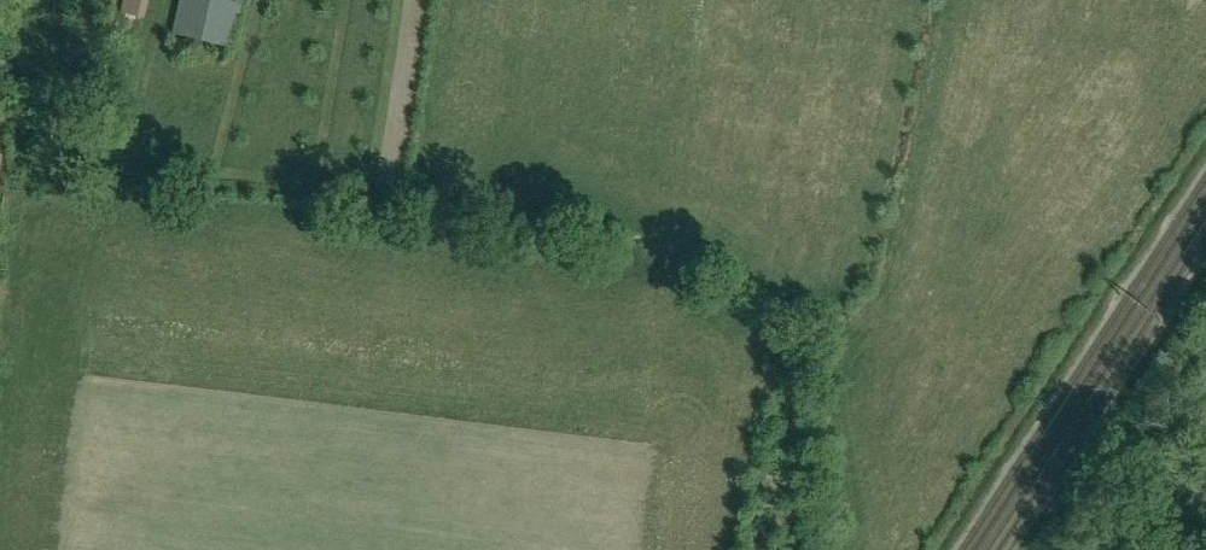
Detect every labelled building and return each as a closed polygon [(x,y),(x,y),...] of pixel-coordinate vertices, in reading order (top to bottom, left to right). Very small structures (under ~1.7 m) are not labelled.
[(150,0),(124,0),(121,12),(147,18),(150,0)] [(243,0),(183,0),(175,34),(232,47),(243,0)]
